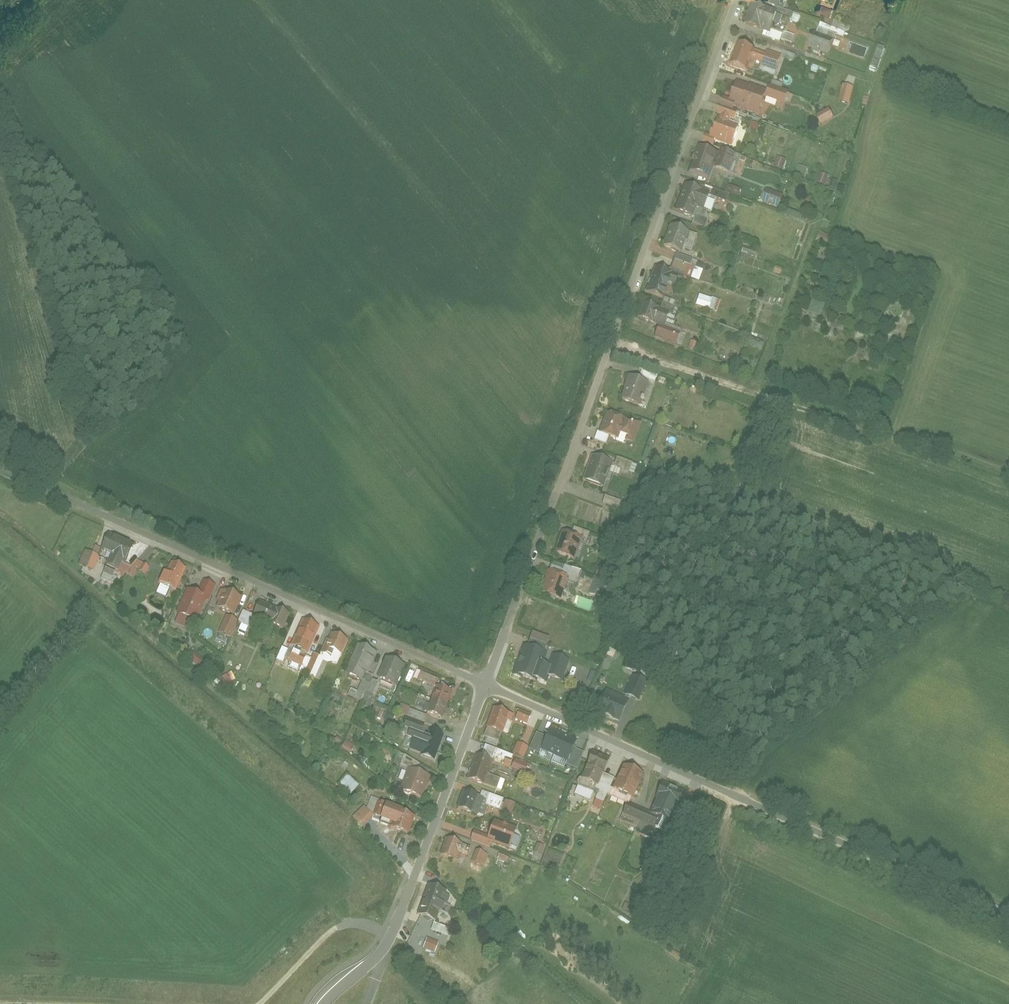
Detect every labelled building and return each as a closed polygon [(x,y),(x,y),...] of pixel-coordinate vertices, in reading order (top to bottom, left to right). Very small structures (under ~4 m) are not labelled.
[(776,13),(752,4),(745,22),(769,31),(772,23),(775,15),(776,13)] [(834,9),(822,4),(818,15),(830,20),(834,9)] [(772,23),(778,26),(781,17),(775,15),(772,23)] [(834,40),(812,32),(807,45),(829,53),(834,40)] [(755,50),(738,44),(730,65),(747,71),(751,59),(755,50)] [(887,48),(878,44),(870,67),(878,70),(887,48)] [(755,50),(751,59),(762,63),(766,54),(755,50)] [(776,71),(782,56),(767,51),(766,54),(762,63),(762,66),(776,71)] [(765,91),(738,81),(731,99),(736,101),(758,110),(765,91)] [(854,86),(843,83),(839,100),(850,103),(854,86)] [(766,96),(785,103),(789,92),(770,85),(766,96)] [(723,97),(720,104),(733,109),(736,101),(731,99),(723,97)] [(720,105),(717,113),(721,115),(731,118),(735,120),(738,112),(720,105)] [(829,108),(817,115),(822,123),(833,116),(829,108)] [(716,139),(733,145),(741,126),(729,122),(720,119),(718,118),(711,137),(716,139)] [(704,135),(702,141),(714,146),(716,139),(711,137),(704,135)] [(718,152),(698,145),(689,170),(709,177),(718,152)] [(729,172),(736,154),(721,148),(714,167),(729,172)] [(786,159),(777,157),(774,166),(783,169),(786,159)] [(808,167),(799,165),(796,174),(805,177),(808,167)] [(829,176),(820,173),(817,182),(826,185),(829,176)] [(708,191),(685,183),(675,210),(693,216),(696,207),(702,209),(706,198),(708,191)] [(738,197),(741,189),(728,184),(725,192),(729,194),(738,197)] [(710,195),(726,200),(729,194),(725,192),(713,188),(710,195)] [(783,195),(767,189),(763,202),(778,207),(783,195)] [(710,212),(714,200),(706,198),(702,209),(710,212)] [(692,223),(705,227),(708,218),(695,214),(692,223)] [(688,231),(670,224),(663,245),(681,251),(688,231)] [(816,240),(829,245),(832,237),(819,232),(816,240)] [(754,256),(755,250),(741,247),(740,252),(754,256)] [(676,253),(674,259),(688,264),(690,258),(676,253)] [(674,259),(671,267),(685,272),(688,264),(674,259)] [(691,260),(690,265),(702,269),(704,264),(691,260)] [(671,271),(656,266),(647,290),(663,295),(667,282),(673,284),(676,275),(670,274),(671,271)] [(716,310),(718,299),(697,295),(695,306),(716,310)] [(812,299),(808,311),(820,316),(825,304),(812,299)] [(669,310),(643,301),(638,317),(664,326),(669,310)] [(658,325),(655,335),(676,342),(679,332),(658,325)] [(747,336),(742,348),(758,354),(763,342),(747,336)] [(654,384),(657,375),(643,370),(640,379),(648,382),(654,384)] [(640,379),(628,375),(620,399),(640,406),(648,382),(640,379)] [(623,418),(606,412),(599,432),(610,436),(616,438),(617,436),(623,418)] [(617,436),(632,441),(639,421),(624,415),(623,418),(617,436)] [(596,431),(593,438),(608,443),(610,436),(599,432),(596,431)] [(612,462),(591,455),(583,480),(603,487),(609,470),(612,462)] [(609,470),(619,474),(620,471),(629,474),(632,462),(617,457),(615,463),(612,462),(609,470)] [(621,501),(605,495),(603,503),(618,508),(621,501)] [(587,539),(590,531),(573,526),(571,534),(581,537),(587,539)] [(132,539),(109,529),(101,549),(109,552),(104,565),(125,574),(129,565),(122,562),(132,539)] [(571,534),(561,530),(553,552),(573,559),(581,537),(571,534)] [(91,553),(84,550),(78,564),(93,570),(98,556),(96,555),(91,553)] [(128,572),(134,576),(138,571),(143,563),(137,559),(128,572)] [(175,591),(185,567),(171,561),(166,572),(163,571),(157,584),(175,591)] [(143,563),(138,571),(145,575),(150,568),(143,563)] [(98,578),(107,583),(111,575),(102,570),(98,578)] [(568,577),(547,570),(539,592),(560,599),(568,577)] [(209,599),(215,585),(203,580),(197,594),(206,598),(209,599)] [(158,586),(155,593),(163,597),(166,590),(158,586)] [(240,596),(222,588),(217,601),(218,601),(216,607),(232,614),(240,596)] [(197,594),(186,590),(176,614),(195,622),(206,598),(197,594)] [(289,614),(259,601),(253,617),(282,629),(289,614)] [(242,612),(238,622),(249,626),(253,617),(242,612)] [(237,621),(226,616),(218,636),(229,641),(237,621)] [(318,627),(302,620),(292,646),(307,652),(318,627)] [(347,640),(329,632),(320,652),(324,654),(326,650),(341,656),(347,640)] [(548,638),(532,632),(527,646),(543,652),(548,638)] [(375,651),(358,644),(346,673),(363,680),(366,674),(375,651)] [(527,646),(523,645),(513,673),(536,682),(537,679),(547,683),(549,676),(545,675),(549,665),(543,663),(546,653),(543,652),(527,646)] [(203,660),(194,652),(188,659),(197,667),(203,660)] [(306,657),(294,652),(290,662),(302,666),(306,657)] [(313,653),(305,673),(316,677),(324,658),(313,653)] [(568,659),(553,654),(549,665),(545,675),(549,676),(560,680),(568,659)] [(405,665),(386,657),(377,678),(396,686),(405,665)] [(436,677),(416,669),(413,677),(433,685),(436,677)] [(226,674),(220,677),(224,684),(230,682),(226,674)] [(356,697),(363,700),(371,680),(373,677),(366,674),(363,680),(356,697)] [(645,681),(632,675),(624,695),(637,700),(645,681)] [(381,684),(371,680),(363,700),(372,704),(381,684)] [(451,692),(435,686),(426,711),(442,717),(451,692)] [(628,700),(606,691),(598,710),(603,712),(602,716),(612,720),(614,717),(620,719),(628,700)] [(508,711),(494,705),(486,727),(501,732),(505,720),(508,711)] [(426,716),(409,710),(405,720),(406,720),(422,726),(426,716)] [(531,715),(519,710),(515,720),(527,725),(531,715)] [(390,722),(393,715),(385,711),(381,718),(390,722)] [(508,711),(505,720),(511,722),(514,713),(508,711)] [(422,726),(406,720),(403,727),(422,734),(424,727),(422,726)] [(576,740),(551,729),(542,750),(568,761),(576,740)] [(424,744),(427,737),(408,730),(406,737),(424,744)] [(434,761),(443,735),(429,731),(427,737),(424,746),(421,754),(420,757),(434,761)] [(340,748),(349,752),(353,744),(345,740),(340,748)] [(409,750),(421,754),(424,746),(412,742),(409,750)] [(528,747),(517,742),(512,753),(523,758),(528,747)] [(509,766),(513,755),(485,745),(481,756),(491,760),(509,766)] [(609,759),(592,752),(581,778),(598,785),(609,759)] [(481,756),(475,754),(466,779),(483,784),(486,774),(491,760),(481,756)] [(643,773),(623,764),(613,789),(632,797),(643,773)] [(429,776),(408,768),(400,790),(422,797),(429,776)] [(359,784),(347,774),(338,785),(349,795),(359,784)] [(500,779),(486,774),(483,784),(496,789),(500,779)] [(677,804),(684,790),(663,780),(657,795),(671,801),(677,804)] [(480,797),(462,790),(456,807),(484,817),(488,805),(490,800),(480,797)] [(499,809),(503,799),(482,791),(480,797),(490,800),(488,805),(499,809)] [(663,819),(671,801),(657,795),(649,812),(659,817),(663,819)] [(514,804),(505,801),(501,811),(510,814),(514,804)] [(374,815),(380,817),(384,805),(378,803),(374,815)] [(649,812),(628,803),(623,813),(640,820),(654,827),(659,817),(649,812)] [(401,810),(384,805),(380,817),(379,820),(393,824),(396,826),(400,814),(401,810)] [(373,815),(365,806),(353,816),(362,825),(373,815)] [(414,818),(400,814),(396,826),(393,824),(391,828),(408,834),(414,818)] [(516,828),(495,819),(489,835),(487,840),(491,842),(508,848),(516,828)] [(640,820),(635,832),(649,838),(654,827),(640,820)] [(489,835),(475,831),(472,840),(490,846),(491,842),(487,840),(489,835)] [(471,848),(445,839),(439,855),(460,863),(463,853),(468,855),(471,848)] [(539,856),(543,847),(536,843),(532,853),(539,856)] [(489,854),(477,850),(473,862),(484,866),(489,854)] [(446,891),(427,884),(416,915),(435,922),(439,912),(447,915),(450,905),(447,904),(450,895),(445,894),(446,891)] [(430,931),(447,936),(449,928),(432,923),(430,931)] [(426,939),(423,949),(435,952),(437,942),(426,939)]
